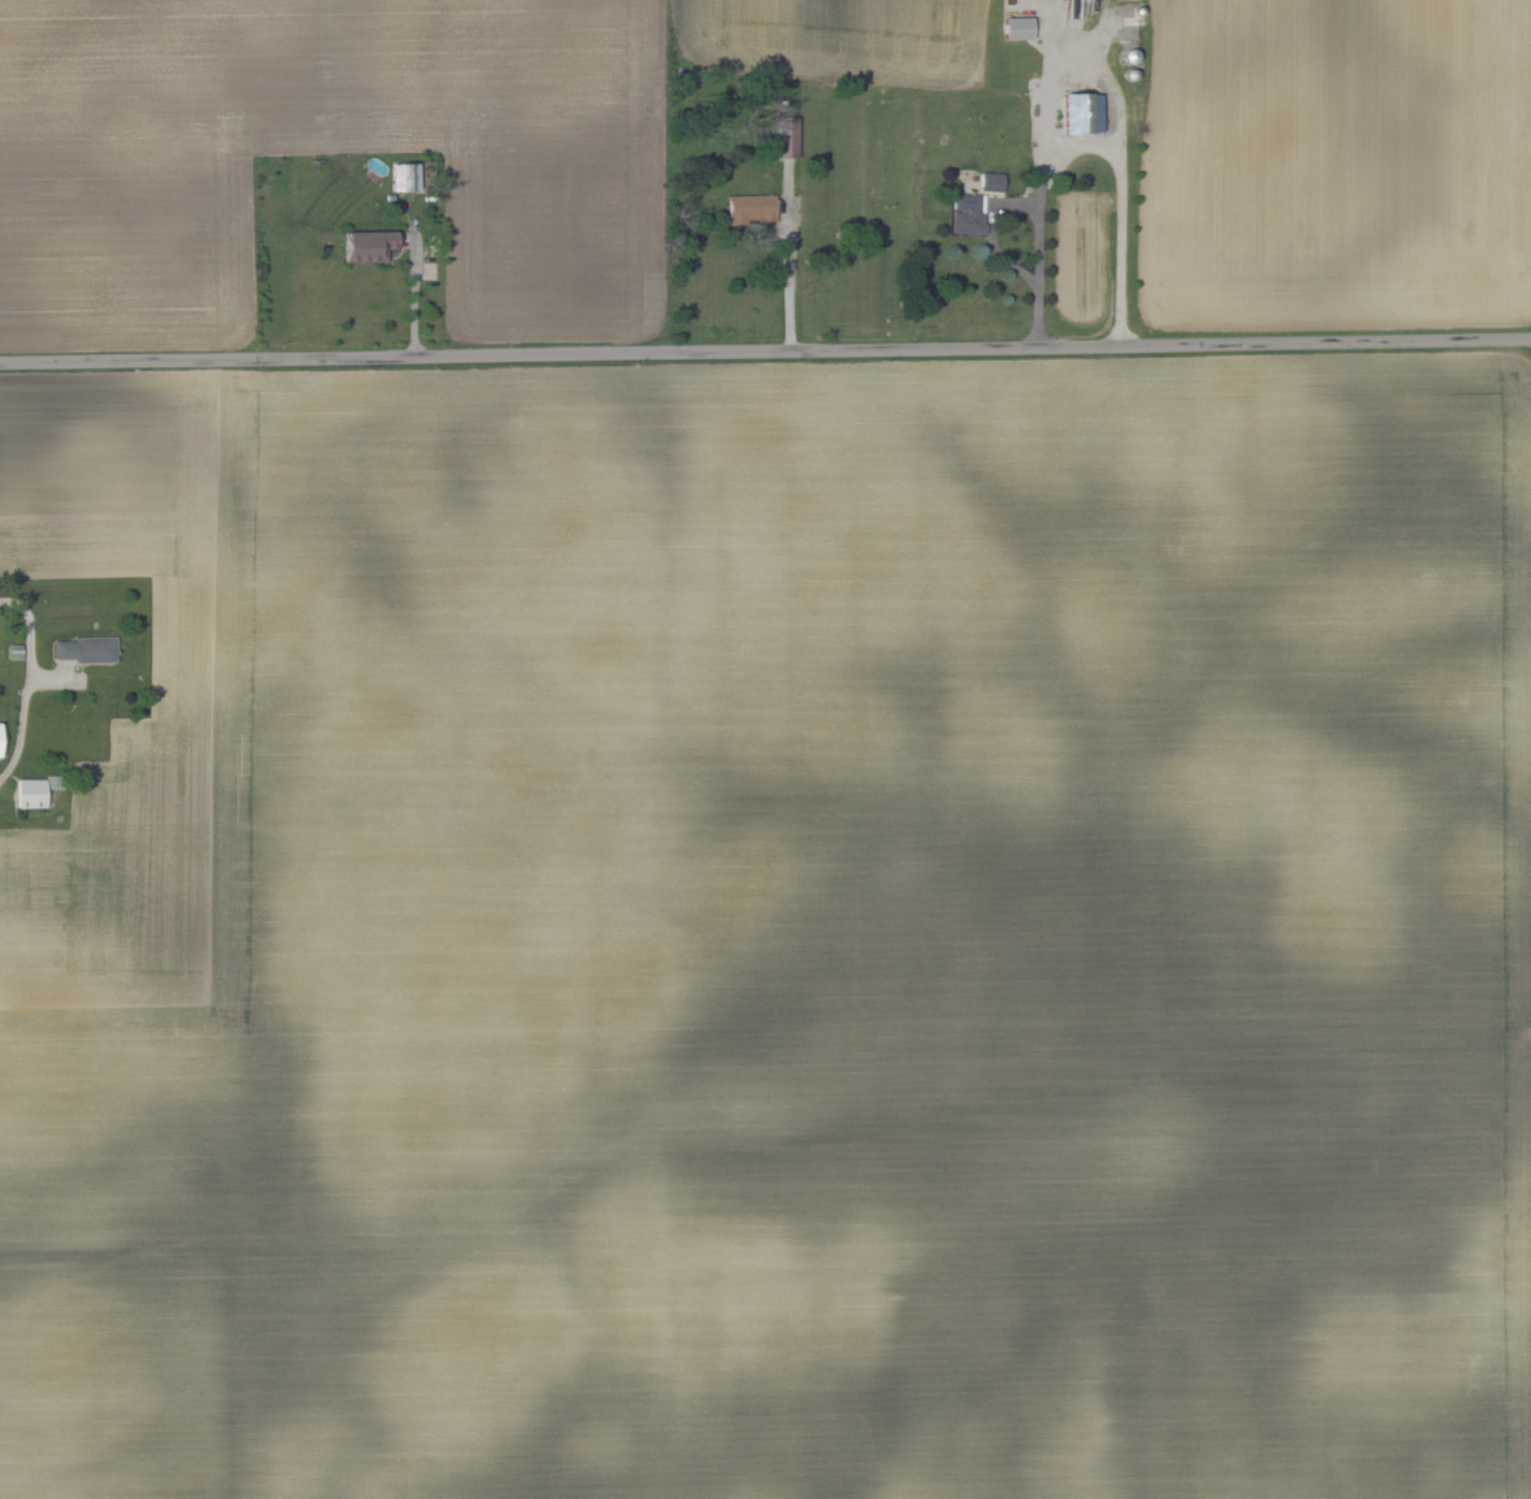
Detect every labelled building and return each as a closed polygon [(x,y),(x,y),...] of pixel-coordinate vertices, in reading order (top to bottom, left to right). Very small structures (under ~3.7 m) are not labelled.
[(1031,39),(1031,17),(1003,18),(1004,39),(1031,39)] [(1063,134),(1102,133),(1101,93),(1063,94),(1063,134)] [(796,118),(773,118),(774,156),(796,156),(796,118)] [(417,190),(417,162),(391,161),(390,189),(417,190)] [(1002,172),(979,171),(978,189),(1001,190),(1002,172)] [(981,233),(982,193),(952,192),(951,232),(981,233)] [(727,221),(775,220),(774,193),(727,194),(727,221)] [(342,231),(343,261),(386,259),(385,248),(394,248),(393,229),(342,231)] [(115,660),(114,637),(52,638),(53,661),(115,660)] [(45,807),(45,779),(17,778),(17,807),(45,807)]
